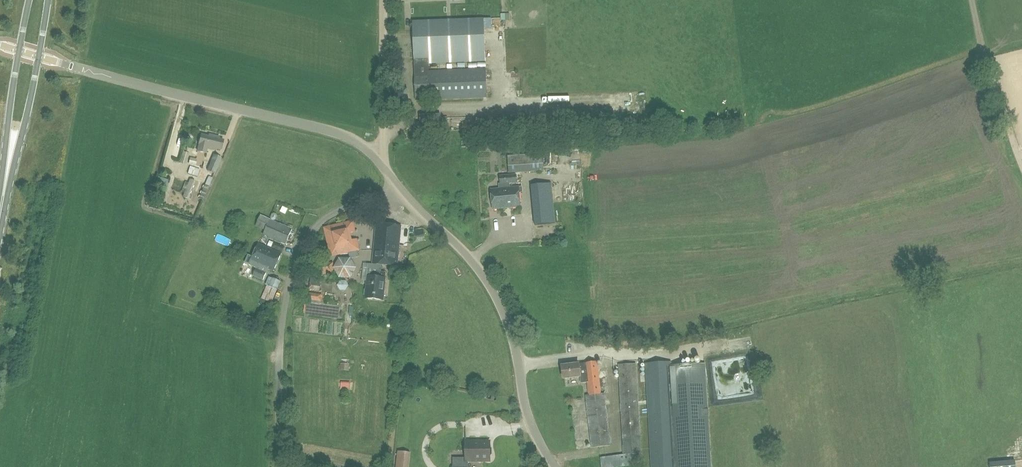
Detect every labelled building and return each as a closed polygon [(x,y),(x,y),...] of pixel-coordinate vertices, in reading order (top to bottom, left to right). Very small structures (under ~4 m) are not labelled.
[(414,64),(429,63),(486,61),(484,19),(412,21),(414,64)] [(487,97),(486,68),(429,70),(429,63),(414,64),(415,100),(487,97)] [(408,105),(408,89),(397,89),(397,105),(408,105)] [(466,123),(460,126),(464,132),(469,129),(466,123)] [(208,135),(201,134),(198,144),(199,144),(197,151),(206,153),(207,148),(216,150),(216,148),(221,149),(223,139),(219,138),(219,136),(208,133),(208,135)] [(179,163),(185,165),(189,153),(183,151),(179,163)] [(509,155),(510,172),(544,170),(542,153),(509,155)] [(213,154),(207,170),(215,174),(221,157),(213,154)] [(188,172),(198,175),(200,169),(190,166),(188,172)] [(199,197),(203,199),(212,176),(208,174),(199,197)] [(189,179),(188,182),(184,181),(180,192),(184,193),(183,197),(187,198),(194,180),(189,179)] [(555,223),(551,183),(531,185),(536,225),(555,223)] [(520,206),(519,187),(491,189),(493,209),(520,206)] [(285,244),(292,228),(269,218),(263,235),(285,244)] [(323,227),(330,257),(360,250),(357,238),(351,239),(350,233),(356,232),(353,220),(323,227)] [(398,266),(400,248),(402,225),(375,223),(371,263),(368,263),(365,298),(383,300),(386,277),(380,277),(381,265),(398,266)] [(274,242),(272,247),(282,251),(284,246),(274,242)] [(266,267),(273,270),(281,252),(258,243),(253,255),(248,253),(244,263),(256,268),(253,275),(263,280),(266,273),(264,272),(266,267)] [(340,256),(334,266),(339,275),(350,276),(356,266),(351,256),(340,256)] [(317,274),(334,273),(333,262),(316,264),(317,274)] [(265,284),(269,286),(268,286),(267,285),(261,298),(272,302),(277,292),(281,281),(272,278),(269,277),(265,284)] [(346,280),(340,280),(338,284),(340,289),(345,289),(348,284),(346,280)] [(321,294),(308,292),(308,299),(320,300),(321,294)] [(263,303),(260,311),(268,314),(271,306),(263,303)] [(587,382),(588,394),(588,396),(601,394),(597,361),(585,363),(585,365),(579,365),(579,364),(562,366),(563,378),(579,377),(580,383),(587,382)] [(670,362),(645,363),(651,466),(710,466),(705,363),(670,365),(670,362)] [(618,365),(623,454),(599,457),(600,466),(619,466),(641,464),(640,452),(641,452),(636,364),(618,365)] [(611,445),(605,399),(604,394),(601,394),(588,396),(588,394),(585,395),(586,401),(591,448),(611,445)] [(490,443),(475,443),(475,441),(466,441),(466,458),(461,458),(461,466),(468,466),(468,461),(475,461),(475,459),(490,459),(490,456),(492,454),(492,448),(490,447),(490,443)] [(405,466),(408,466),(409,452),(397,451),(396,464),(406,465),(405,466)]
